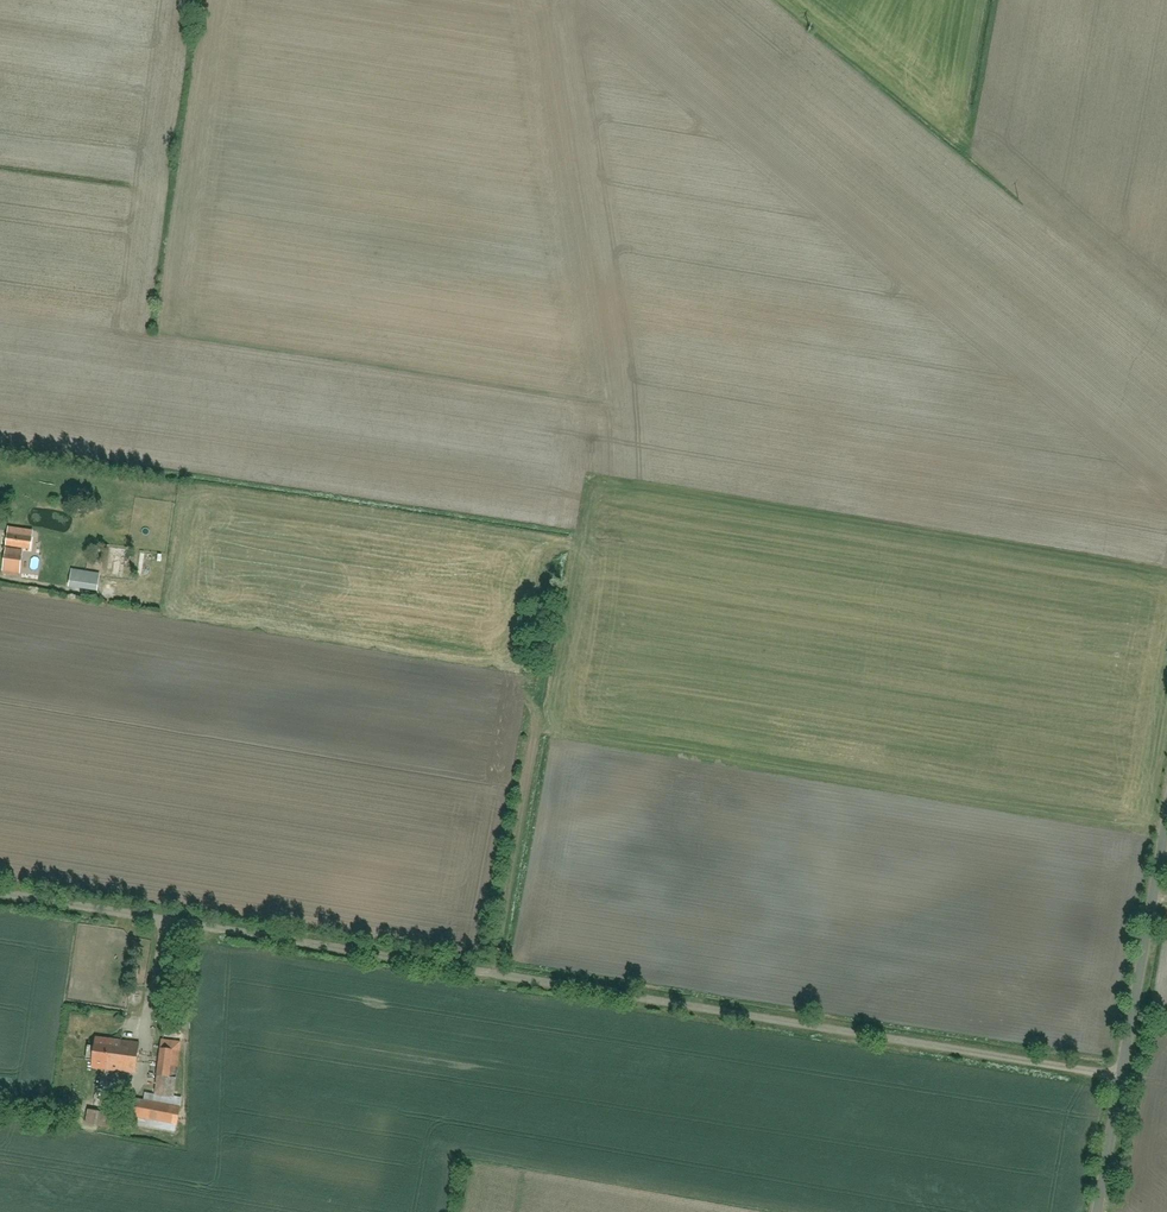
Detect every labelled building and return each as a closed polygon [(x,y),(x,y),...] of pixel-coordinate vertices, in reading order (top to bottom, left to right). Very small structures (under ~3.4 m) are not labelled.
[(33,532),(8,528),(7,535),(6,535),(4,547),(30,551),(32,539),(33,532)] [(99,576),(125,580),(130,545),(104,541),(99,576)] [(0,567),(0,572),(19,576),(22,559),(2,555),(0,567)] [(67,571),(64,588),(94,594),(97,576),(67,571)] [(159,1042),(151,1096),(174,1099),(181,1045),(159,1042)] [(91,1045),(88,1071),(129,1076),(132,1051),(91,1045)] [(135,1102),(131,1126),(176,1134),(180,1109),(135,1102)] [(81,1111),(78,1127),(119,1132),(121,1116),(81,1111)]
